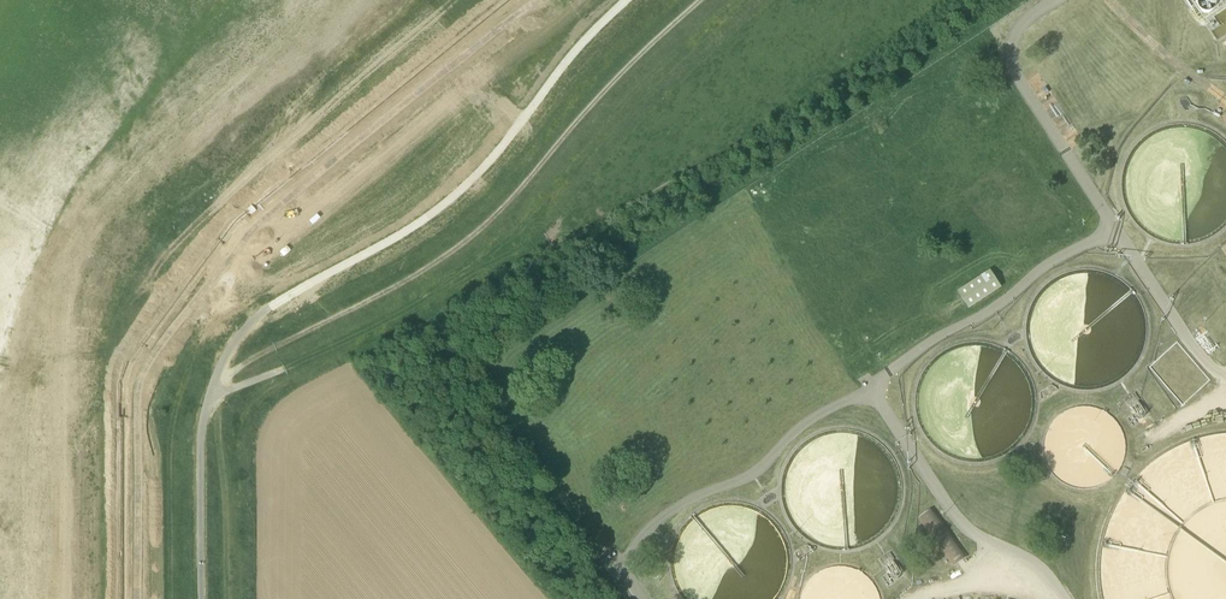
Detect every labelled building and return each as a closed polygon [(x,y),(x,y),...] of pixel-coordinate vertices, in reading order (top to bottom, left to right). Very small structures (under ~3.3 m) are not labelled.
[(1206,21),(1225,8),(1225,0),(1192,0),(1206,21)] [(958,291),(969,309),(1002,287),(991,270),(958,291)] [(952,565),(967,554),(932,505),(917,516),(952,565)]
